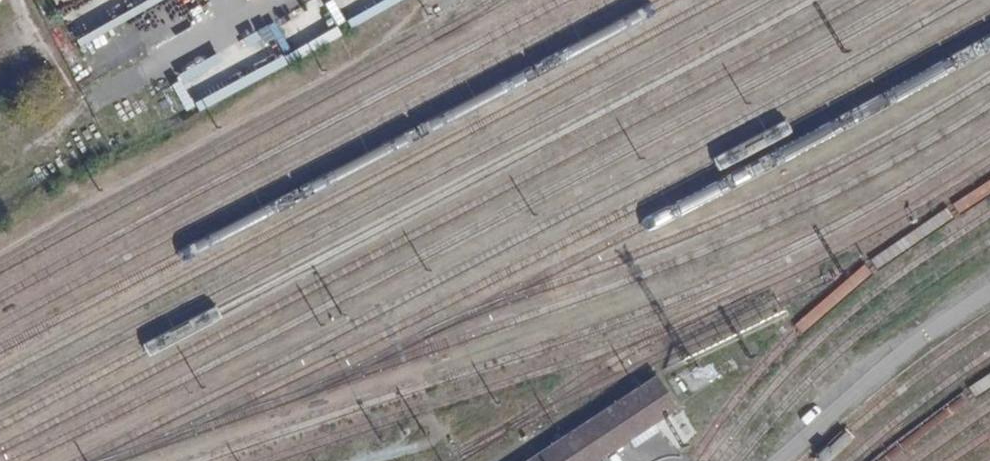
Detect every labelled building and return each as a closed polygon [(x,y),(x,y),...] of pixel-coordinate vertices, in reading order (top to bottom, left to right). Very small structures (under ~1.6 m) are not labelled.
[(653,380),(531,460),(595,460),(673,409),(653,380)] [(669,442),(694,430),(688,418),(663,429),(669,442)]
